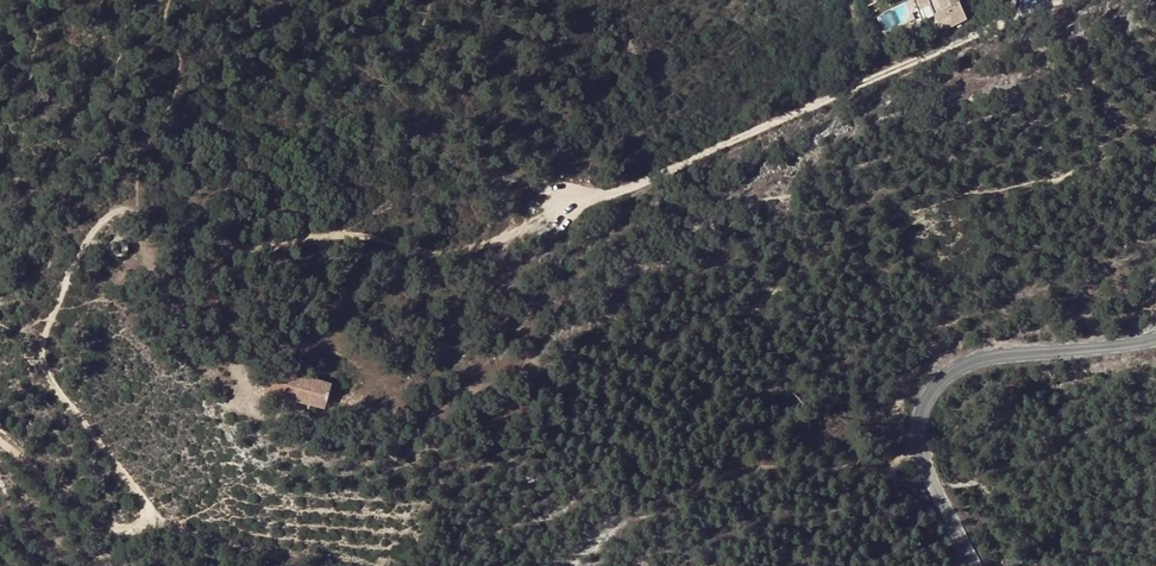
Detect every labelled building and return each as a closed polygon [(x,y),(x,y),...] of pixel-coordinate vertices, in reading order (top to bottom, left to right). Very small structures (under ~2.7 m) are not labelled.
[(916,0),(913,0),(922,20),(925,19),(921,9),(916,0)] [(921,9),(929,5),(941,32),(965,21),(956,0),(916,0),(921,9)] [(294,400),(322,408),(328,384),(300,377),(299,379),(268,371),(264,372),(262,375),(260,378),(260,381),(262,386),(265,387),(295,396),(294,400)]
